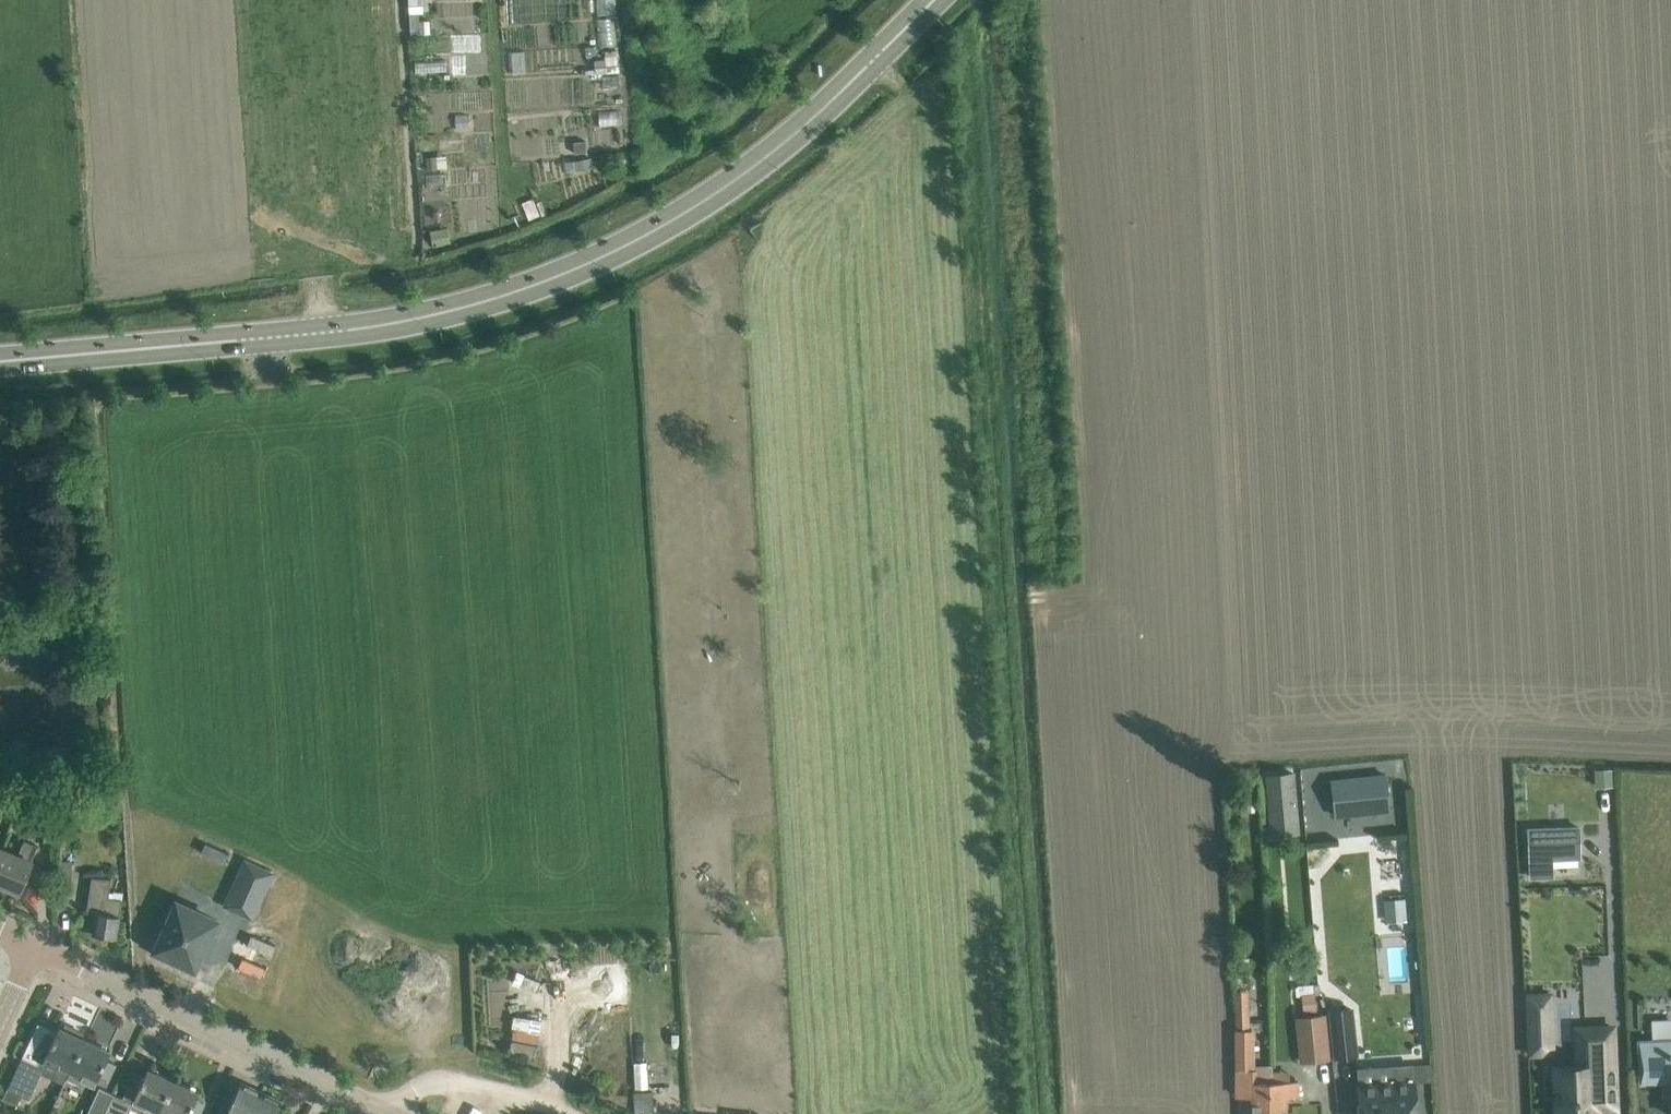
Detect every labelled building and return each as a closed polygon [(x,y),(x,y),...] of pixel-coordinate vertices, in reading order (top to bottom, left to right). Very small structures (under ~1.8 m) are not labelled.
[(598,14),(616,13),(616,0),(598,0),(598,14)] [(599,44),(616,45),(617,33),(608,33),(609,21),(601,20),(599,44)] [(1613,769),(1596,769),(1597,786),(1613,785),(1613,769)] [(1295,774),(1266,776),(1270,824),(1299,821),(1295,774)] [(1386,775),(1332,781),(1336,817),(1390,811),(1386,775)] [(6,814),(13,800),(0,794),(0,811),(6,814)] [(1578,826),(1528,828),(1530,877),(1552,876),(1551,858),(1579,857),(1578,826)] [(4,846),(0,855),(0,883),(19,891),(39,844),(25,838),(19,852),(4,846)] [(251,917),(271,873),(246,862),(226,905),(251,917)] [(92,876),(90,890),(87,912),(95,913),(92,933),(117,937),(122,900),(108,897),(111,878),(92,876)] [(1407,918),(1405,900),(1386,901),(1387,920),(1407,918)] [(216,920),(191,908),(177,902),(155,949),(158,951),(156,956),(171,963),(173,958),(194,968),(216,920)] [(1550,994),(1528,995),(1530,1053),(1553,1053),(1550,994)] [(1248,1007),(1234,1007),(1235,1068),(1254,1068),(1254,1066),(1253,1027),(1248,1028),(1248,1007)] [(1336,1057),(1356,1055),(1351,1009),(1331,1011),(1336,1057)] [(1324,1015),(1297,1018),(1298,1019),(1302,1061),(1328,1058),(1324,1015)] [(511,1037),(537,1039),(539,1019),(513,1016),(511,1037)] [(46,1032),(36,1054),(37,1059),(39,1060),(57,1068),(59,1066),(70,1071),(84,1040),(85,1038),(81,1037),(83,1033),(66,1025),(64,1029),(59,1026),(55,1036),(46,1032)] [(1554,1066),(1556,1113),(1597,1113),(1596,1100),(1604,1100),(1604,1103),(1616,1102),(1613,1027),(1591,1027),(1593,1064),(1554,1066)] [(68,1074),(66,1078),(79,1084),(81,1080),(94,1086),(100,1074),(109,1078),(115,1064),(106,1060),(111,1050),(85,1038),(84,1040),(70,1071),(68,1074)] [(1639,1041),(1641,1083),(1670,1082),(1670,1040),(1639,1041)] [(22,1057),(8,1089),(20,1094),(23,1096),(38,1064),(22,1057)] [(1357,1069),(1358,1086),(1360,1113),(1417,1113),(1415,1082),(1414,1082),(1412,1065),(1392,1066),(1357,1069)] [(104,1113),(158,1113),(159,1111),(159,1112),(174,1080),(148,1068),(143,1079),(134,1075),(128,1087),(137,1091),(132,1101),(127,1099),(125,1103),(112,1097),(104,1113)] [(158,1113),(199,1113),(203,1104),(195,1101),(199,1092),(174,1080),(159,1112),(159,1111),(158,1113)] [(1251,1082),(1251,1095),(1252,1113),(1286,1113),(1286,1096),(1298,1096),(1298,1081),(1270,1081),(1254,1082),(1251,1082)] [(262,1091),(241,1082),(226,1113),(251,1113),(262,1091)] [(112,1097),(111,1097),(113,1094),(100,1089),(88,1113),(104,1113),(112,1097)] [(262,1091),(251,1113),(276,1113),(282,1101),(262,1091)]
